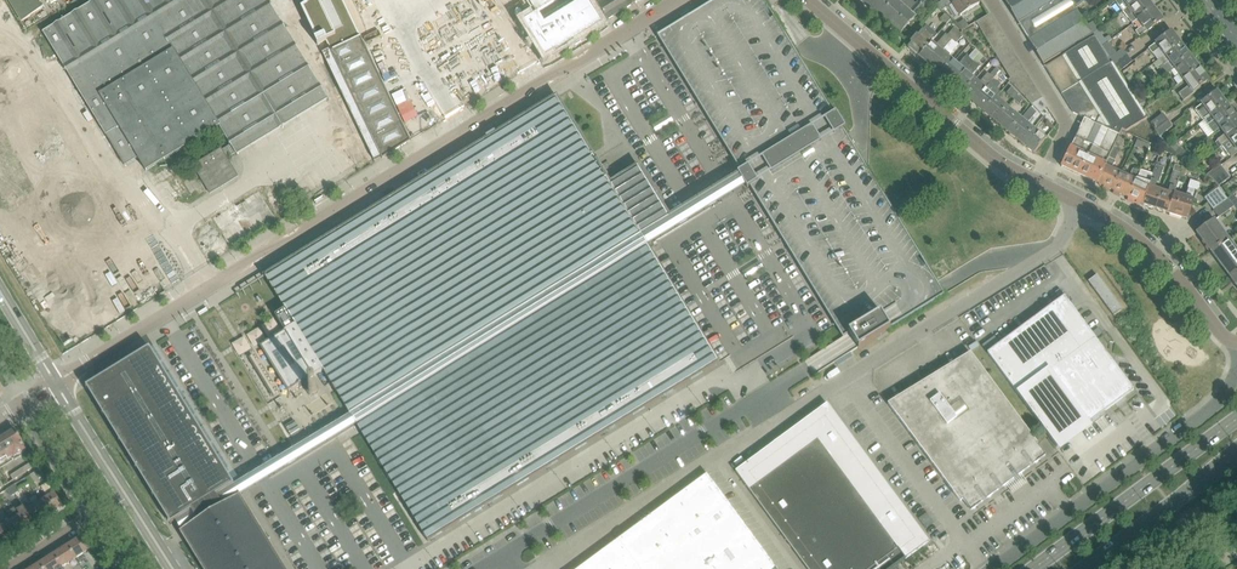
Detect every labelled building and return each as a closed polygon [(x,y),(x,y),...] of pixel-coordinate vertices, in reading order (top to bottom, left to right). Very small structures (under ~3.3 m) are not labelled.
[(38,0),(9,0),(22,21),(21,22),(25,30),(48,16),(38,0)] [(42,31),(125,165),(138,157),(146,171),(219,126),(231,145),(194,167),(208,189),(217,184),(219,187),(228,181),(226,178),(235,172),(226,157),(235,152),(237,155),(329,99),(268,0),(93,0),(42,31)] [(460,13),(469,28),(466,30),(469,28),(478,43),(482,49),(474,53),(488,76),(481,80),(482,80),(488,76),(491,81),(506,71),(508,74),(506,71),(522,62),(508,39),(502,29),(506,27),(489,0),(452,0),(460,13)] [(523,22),(544,57),(545,58),(602,23),(601,22),(588,0),(581,0),(544,23),(543,20),(539,14),(538,13),(534,16),(534,15),(523,22)] [(527,4),(534,15),(534,16),(538,13),(539,14),(543,11),(547,8),(551,6),(555,4),(553,0),(533,0),(527,4)] [(617,14),(608,0),(602,0),(602,1),(597,3),(608,20),(617,14)] [(625,9),(620,0),(608,0),(617,14),(625,9)] [(625,9),(634,4),(632,0),(620,0),(625,9)] [(701,9),(699,10),(666,30),(664,31),(657,35),(740,170),(747,166),(747,168),(748,167),(751,172),(756,180),(756,181),(756,182),(838,132),(843,129),(845,127),(844,125),(846,125),(838,113),(837,113),(836,112),(834,113),(833,113),(766,4),(764,0),(715,0),(701,9)] [(860,0),(899,35),(929,1),(927,0),(923,0),(922,0),(919,0),(916,4),(911,0),(860,0)] [(936,5),(941,11),(947,7),(955,19),(979,4),(977,0),(943,0),(936,5)] [(1018,23),(1056,0),(1004,0),(1018,23)] [(1018,23),(1028,40),(1077,10),(1075,8),(1071,2),(1070,0),(1056,0),(1018,23)] [(1123,10),(1137,0),(1115,0),(1123,10)] [(1137,19),(1153,8),(1147,0),(1137,0),(1123,10),(1133,23),(1137,19)] [(559,1),(555,4),(559,10),(563,8),(559,1)] [(1154,9),(1153,8),(1137,19),(1142,26),(1135,31),(1139,37),(1162,20),(1158,15),(1160,14),(1155,7),(1154,9)] [(547,8),(543,11),(547,17),(551,15),(547,8)] [(1077,10),(1028,40),(1045,67),(1055,60),(1095,37),(1095,36),(1093,34),(1087,26),(1077,10)] [(543,11),(539,14),(543,20),(547,17),(543,11)] [(382,158),(410,141),(349,14),(320,28),(330,49),(381,156),(382,158)] [(945,14),(941,18),(947,24),(949,21),(951,19),(945,14)] [(980,29),(994,21),(990,14),(989,14),(976,22),(980,29)] [(985,36),(999,28),(994,21),(980,29),(985,36)] [(1087,26),(1093,34),(1098,30),(1092,22),(1087,26)] [(910,44),(908,47),(919,56),(932,41),(937,35),(926,25),(922,30),(910,44)] [(932,41),(919,56),(929,66),(959,31),(955,27),(948,36),(945,34),(936,45),(932,41)] [(989,43),(1003,35),(999,28),(985,36),(989,43)] [(959,31),(929,66),(941,75),(954,60),(949,56),(958,45),(957,43),(963,36),(959,31)] [(1175,37),(1171,32),(1148,49),(1153,54),(1160,49),(1165,55),(1180,43),(1181,42),(1176,35),(1175,37)] [(1099,33),(1095,36),(1095,37),(1102,47),(1108,42),(1111,39),(1108,36),(1104,39),(1099,33)] [(993,50),(1007,42),(1003,35),(989,43),(993,50)] [(1113,63),(1102,47),(1095,37),(1055,60),(1045,67),(1062,95),(1113,63)] [(998,57),(1011,49),(1007,42),(993,50),(998,57)] [(1102,47),(1113,63),(1114,65),(1127,56),(1122,49),(1116,54),(1108,42),(1102,47)] [(1180,43),(1165,55),(1159,59),(1164,65),(1160,68),(1165,75),(1174,68),(1189,56),(1180,43)] [(330,49),(323,53),(374,159),(381,156),(330,49)] [(941,75),(952,85),(979,53),(975,49),(969,57),(966,54),(958,64),(954,60),(941,75)] [(1002,64),(1016,56),(1011,49),(998,57),(1002,64)] [(979,53),(952,85),(962,93),(975,79),(971,76),(980,66),(978,64),(983,57),(979,53)] [(1006,71),(1020,63),(1016,56),(1002,64),(1006,71)] [(1132,62),(1127,56),(1114,65),(1119,72),(1132,62)] [(1198,68),(1189,56),(1174,68),(1183,80),(1198,68)] [(1006,71),(1010,78),(1024,70),(1020,63),(1006,71)] [(1129,88),(1119,72),(1114,65),(1113,63),(1062,95),(1073,113),(1084,118),(1119,135),(1122,129),(1128,132),(1148,119),(1140,105),(1135,97),(1129,88)] [(979,82),(975,79),(962,93),(973,103),(1000,71),(996,67),(990,74),(988,72),(979,82)] [(1199,69),(1198,68),(1183,80),(1187,85),(1177,93),(1183,101),(1201,87),(1200,86),(1208,80),(1204,75),(1206,74),(1201,68),(1199,69)] [(1029,77),(1024,70),(1010,78),(1008,80),(1011,82),(1014,86),(1029,77)] [(1129,74),(1125,77),(1129,82),(1133,79),(1129,74)] [(1014,86),(1020,92),(1033,84),(1029,77),(1014,86)] [(994,79),(973,103),(984,112),(996,96),(999,93),(996,90),(1001,84),(998,82),(997,82),(994,79)] [(1038,92),(1033,84),(1020,92),(1027,99),(1038,92)] [(1135,97),(1139,94),(1134,86),(1129,88),(1135,97)] [(1014,90),(1009,96),(1014,100),(1018,95),(1014,90)] [(1027,99),(1033,105),(1042,99),(1038,92),(1027,99)] [(1217,92),(1194,109),(1203,121),(1204,120),(1226,104),(1225,103),(1227,102),(1222,96),(1221,97),(1217,92)] [(1144,102),(1139,94),(1135,97),(1140,105),(1144,102)] [(1018,95),(1014,100),(1019,105),(1023,100),(1018,95)] [(648,245),(647,243),(645,244),(642,239),(641,236),(641,235),(670,217),(670,216),(638,165),(610,183),(603,172),(599,166),(592,154),(557,96),(265,276),(265,277),(266,277),(270,283),(270,284),(274,291),(275,292),(275,291),(279,298),(278,298),(279,299),(283,305),(283,306),(284,306),(285,309),(275,315),(285,331),(262,346),(261,346),(261,347),(262,347),(261,347),(288,390),(288,391),(289,391),(313,376),(314,376),(323,370),(332,384),(331,384),(332,385),(336,391),(336,392),(337,392),(340,398),(341,399),(345,405),(345,406),(349,413),(350,414),(351,416),(356,424),(648,245)] [(1008,106),(996,96),(984,112),(995,121),(1008,106)] [(1047,107),(1042,99),(1033,105),(1038,111),(1040,113),(1047,107)] [(1220,128),(1235,116),(1226,104),(1204,120),(1214,132),(1220,128)] [(1020,117),(1008,106),(995,121),(1008,132),(1021,117),(1020,117)] [(1021,117),(1008,132),(1009,133),(1010,134),(1011,134),(1011,135),(1016,138),(1022,143),(1034,128),(1028,123),(1036,112),(1031,107),(1022,118),(1021,117)] [(1163,113),(1151,122),(1155,129),(1168,119),(1163,113)] [(1217,139),(1222,146),(1236,134),(1236,119),(1235,116),(1220,128),(1224,134),(1217,139)] [(1119,135),(1084,118),(1061,166),(1096,183),(1115,143),(1119,135)] [(1155,129),(1159,136),(1173,126),(1168,119),(1155,129)] [(1046,138),(1034,128),(1022,143),(1034,153),(1046,138)] [(846,135),(843,129),(838,132),(756,182),(750,186),(836,326),(843,337),(849,333),(850,334),(858,347),(859,348),(889,330),(890,329),(941,298),(945,295),(943,293),(937,282),(901,224),(865,164),(861,159),(850,141),(846,135)] [(1222,146),(1231,157),(1236,153),(1236,134),(1222,146)] [(1137,140),(1134,147),(1140,150),(1144,143),(1137,140)] [(1160,151),(1173,155),(1174,151),(1163,142),(1160,151)] [(1115,143),(1096,183),(1111,190),(1120,171),(1112,168),(1120,151),(1118,150),(1120,146),(1115,143)] [(1183,158),(1186,153),(1179,148),(1176,152),(1183,158)] [(1186,153),(1183,158),(1191,163),(1194,159),(1186,153)] [(1152,173),(1142,205),(1154,209),(1156,209),(1163,190),(1161,189),(1156,188),(1158,182),(1159,182),(1164,167),(1155,164),(1152,173)] [(1163,190),(1156,209),(1168,213),(1174,193),(1181,173),(1183,167),(1175,165),(1173,171),(1168,185),(1170,186),(1168,192),(1163,190)] [(1213,181),(1225,172),(1220,165),(1206,175),(1213,181)] [(1120,171),(1111,190),(1113,191),(1114,191),(1121,195),(1126,197),(1138,171),(1132,168),(1128,176),(1122,172),(1120,171)] [(1138,171),(1126,197),(1142,205),(1152,173),(1139,169),(1138,171)] [(1225,172),(1213,181),(1218,187),(1230,178),(1225,172)] [(1174,193),(1168,213),(1188,220),(1200,183),(1191,180),(1186,196),(1174,193)] [(213,256),(277,220),(259,188),(195,225),(213,256)] [(1205,198),(1214,210),(1228,199),(1227,198),(1219,188),(1205,198)] [(1227,198),(1228,199),(1231,203),(1233,206),(1236,210),(1236,197),(1234,193),(1227,198)] [(28,243),(5,257),(5,259),(6,260),(7,259),(9,263),(8,263),(9,267),(9,268),(9,267),(11,268),(11,269),(11,270),(12,270),(12,272),(13,273),(15,275),(16,274),(18,278),(17,278),(18,282),(18,283),(19,282),(20,283),(20,284),(20,285),(21,284),(21,286),(21,287),(22,288),(24,290),(25,289),(27,293),(26,293),(27,297),(28,297),(29,298),(30,299),(30,301),(30,302),(32,303),(33,304),(34,304),(36,307),(35,308),(36,312),(37,312),(38,313),(39,314),(40,316),(39,316),(39,317),(41,318),(42,319),(43,319),(45,322),(45,323),(45,327),(46,327),(48,328),(47,328),(48,329),(49,331),(48,331),(48,332),(50,333),(52,334),(54,337),(54,338),(54,342),(55,342),(57,343),(56,343),(57,344),(58,344),(58,346),(57,346),(57,347),(60,348),(85,333),(83,317),(76,322),(74,318),(64,304),(55,289),(46,274),(37,259),(35,256),(37,254),(52,245),(63,239),(86,225),(88,228),(97,243),(106,258),(115,273),(124,287),(126,291),(119,295),(132,304),(134,303),(157,289),(157,286),(156,285),(156,286),(154,285),(155,284),(154,284),(154,283),(153,281),(154,281),(150,278),(150,279),(148,275),(148,273),(148,271),(147,270),(147,271),(145,270),(146,269),(145,269),(145,268),(144,268),(144,267),(145,266),(141,263),(141,264),(139,260),(139,258),(139,256),(138,256),(136,255),(136,254),(135,254),(135,252),(136,252),(136,251),(132,249),(130,245),(130,243),(130,241),(129,241),(127,240),(127,239),(126,239),(126,237),(127,237),(126,236),(123,234),(122,234),(120,231),(121,230),(121,228),(120,226),(119,226),(118,225),(118,224),(117,224),(117,222),(117,221),(114,219),(113,219),(111,216),(112,215),(112,213),(111,211),(110,211),(109,210),(109,209),(108,209),(108,207),(108,206),(105,204),(104,204),(102,201),(103,200),(103,199),(101,198),(81,210),(61,223),(39,236),(28,243)] [(1228,199),(1214,210),(1219,216),(1233,206),(1231,203),(1228,199)] [(1203,239),(1211,251),(1228,239),(1214,220),(1197,232),(1198,233),(1200,231),(1205,238),(1203,239)] [(1228,239),(1211,251),(1212,252),(1214,251),(1224,264),(1222,265),(1231,278),(1236,273),(1236,251),(1228,239)] [(138,254),(160,286),(177,275),(154,242),(138,254)] [(719,361),(648,245),(356,424),(356,425),(358,428),(362,433),(397,491),(428,541),(431,539),(434,537),(488,504),(492,501),(546,468),(550,466),(604,433),(608,430),(662,397),(666,395),(720,362),(719,361)] [(1097,275),(1088,281),(1113,316),(1122,309),(1097,275)] [(1131,387),(1097,340),(1064,296),(987,353),(1057,447),(1062,443),(1060,440),(1065,439),(1070,435),(1082,423),(1085,426),(1131,393),(1131,387)] [(233,485),(234,484),(150,347),(86,386),(86,387),(170,523),(175,521),(233,485)] [(888,403),(954,494),(960,501),(963,499),(971,511),(983,502),(974,491),(978,488),(986,499),(998,490),(990,479),(994,476),(1002,487),(1014,479),(1012,476),(1015,473),(1018,476),(1029,467),(1021,456),(1025,453),(1033,464),(1045,456),(1037,445),(1038,444),(970,353),(888,403)] [(315,396),(318,393),(318,390),(317,386),(314,385),(310,385),(308,387),(307,390),(308,394),(311,396),(315,396)] [(735,471),(807,568),(892,568),(894,567),(895,568),(896,568),(895,567),(929,541),(827,403),(782,437),(759,454),(735,471)] [(294,420),(285,426),(291,437),(301,431),(294,420)] [(0,438),(0,466),(27,450),(22,442),(23,442),(20,437),(15,429),(0,438)] [(21,469),(24,473),(32,468),(29,464),(21,469)] [(16,478),(24,473),(21,469),(14,474),(16,478)] [(40,469),(35,471),(39,478),(44,475),(40,469)] [(707,473),(613,543),(632,568),(777,568),(707,473)] [(15,484),(11,487),(15,493),(19,491),(15,484)] [(48,497),(40,501),(49,514),(63,505),(55,492),(50,484),(48,485),(42,488),(48,497)] [(241,495),(240,494),(239,495),(233,485),(175,521),(181,531),(180,532),(203,568),(286,568),(241,495)] [(11,496),(15,493),(11,487),(7,489),(11,496)] [(35,523),(49,514),(40,501),(27,510),(35,523)] [(7,512),(12,519),(20,532),(35,523),(27,510),(22,502),(7,512)] [(20,532),(12,519),(0,527),(0,532),(6,541),(20,532)] [(81,536),(68,545),(76,557),(90,548),(82,536),(81,536)] [(613,543),(577,568),(632,568),(613,543)] [(76,557),(68,545),(54,554),(62,566),(76,557)] [(39,563),(43,568),(63,568),(62,566),(54,554),(39,563)]
